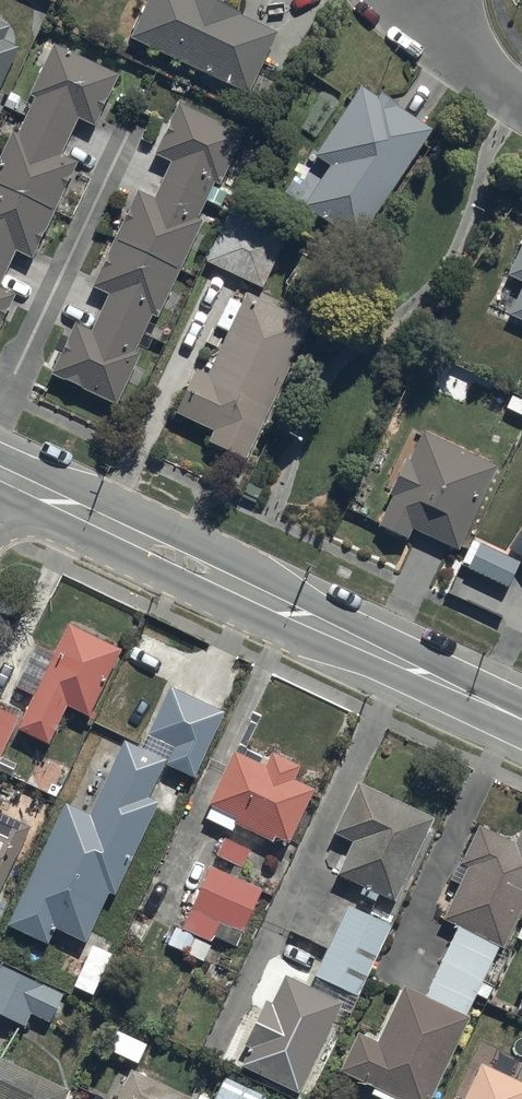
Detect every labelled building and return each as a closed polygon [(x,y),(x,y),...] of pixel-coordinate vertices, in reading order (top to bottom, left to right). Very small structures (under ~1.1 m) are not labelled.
[(130,44),(248,99),(276,37),(242,20),(215,9),(198,0),(150,0),(130,44)] [(17,49),(2,42),(7,32),(0,29),(0,84),(17,49)] [(52,49),(29,100),(36,103),(18,142),(9,138),(0,158),(0,330),(15,298),(1,291),(17,255),(33,262),(76,167),(63,161),(80,122),(96,129),(119,79),(52,49)] [(362,93),(315,159),(331,170),(304,208),(356,245),(433,135),(380,98),(377,103),(362,93)] [(244,138),(176,108),(154,157),(173,165),(156,204),(137,195),(93,292),(108,299),(91,337),(74,329),(52,379),(117,409),(141,357),(136,355),(152,321),(159,324),(204,226),(198,223),(214,187),(220,190),(244,138)] [(263,291),(284,245),(285,243),(260,232),(265,221),(233,207),(206,265),(263,291)] [(496,308),(510,314),(508,319),(521,326),(521,251),(496,308)] [(310,330),(246,298),(206,379),(195,373),(174,415),(214,435),(209,445),(245,463),(310,330)] [(496,471),(422,435),(409,463),(407,462),(390,498),(393,499),(378,530),(407,543),(412,532),(457,553),(496,471)] [(506,551),(521,561),(521,527),(506,551)] [(518,567),(479,548),(468,570),(507,589),(518,567)] [(119,654),(68,629),(68,628),(16,733),(48,749),(67,710),(87,720),(119,654)] [(90,820),(64,808),(9,929),(48,946),(54,933),(87,948),(110,897),(116,900),(158,807),(150,803),(164,770),(193,783),(224,716),(170,692),(148,740),(173,752),(167,765),(124,745),(90,820)] [(19,723),(15,721),(19,713),(0,703),(0,764),(19,723)] [(265,771),(233,756),(203,821),(232,835),(235,828),(272,845),(275,838),(290,845),(313,795),(293,786),(300,771),(270,758),(265,771)] [(433,824),(358,787),(321,862),(341,872),(338,879),(361,891),(359,896),(377,905),(380,900),(393,906),(433,824)] [(0,817),(0,891),(29,831),(0,817)] [(467,1024),(463,1022),(475,997),(486,1002),(491,992),(482,988),(498,953),(501,954),(521,909),(521,836),(519,835),(514,847),(476,829),(455,876),(450,874),(436,904),(447,909),(440,924),(456,931),(424,1000),(401,989),(381,1031),(365,1024),(341,1074),(375,1090),(372,1096),(378,1098),(431,1098),(467,1024)] [(228,879),(208,871),(181,932),(174,928),(166,946),(206,964),(213,950),(208,948),(212,939),(235,950),(260,893),(238,883),(251,853),(223,841),(216,858),(234,865),(228,879)] [(390,931),(347,911),(314,981),(357,1001),(390,931)] [(110,955),(91,948),(72,994),(90,1002),(110,955)] [(25,1031),(31,1017),(49,1026),(62,998),(0,968),(0,1019),(25,1031)] [(250,1052),(242,1068),(299,1096),(343,1008),(286,980),(272,1008),(265,1005),(243,1048),(250,1052)] [(112,1033),(103,1053),(138,1069),(147,1049),(112,1033)] [(455,1098),(521,1098),(521,1088),(511,1083),(521,1062),(480,1042),(456,1094),(457,1094),(455,1098)] [(0,1064),(0,1098),(70,1098),(71,1096),(0,1064)] [(224,1078),(214,1098),(267,1098),(224,1078)]
